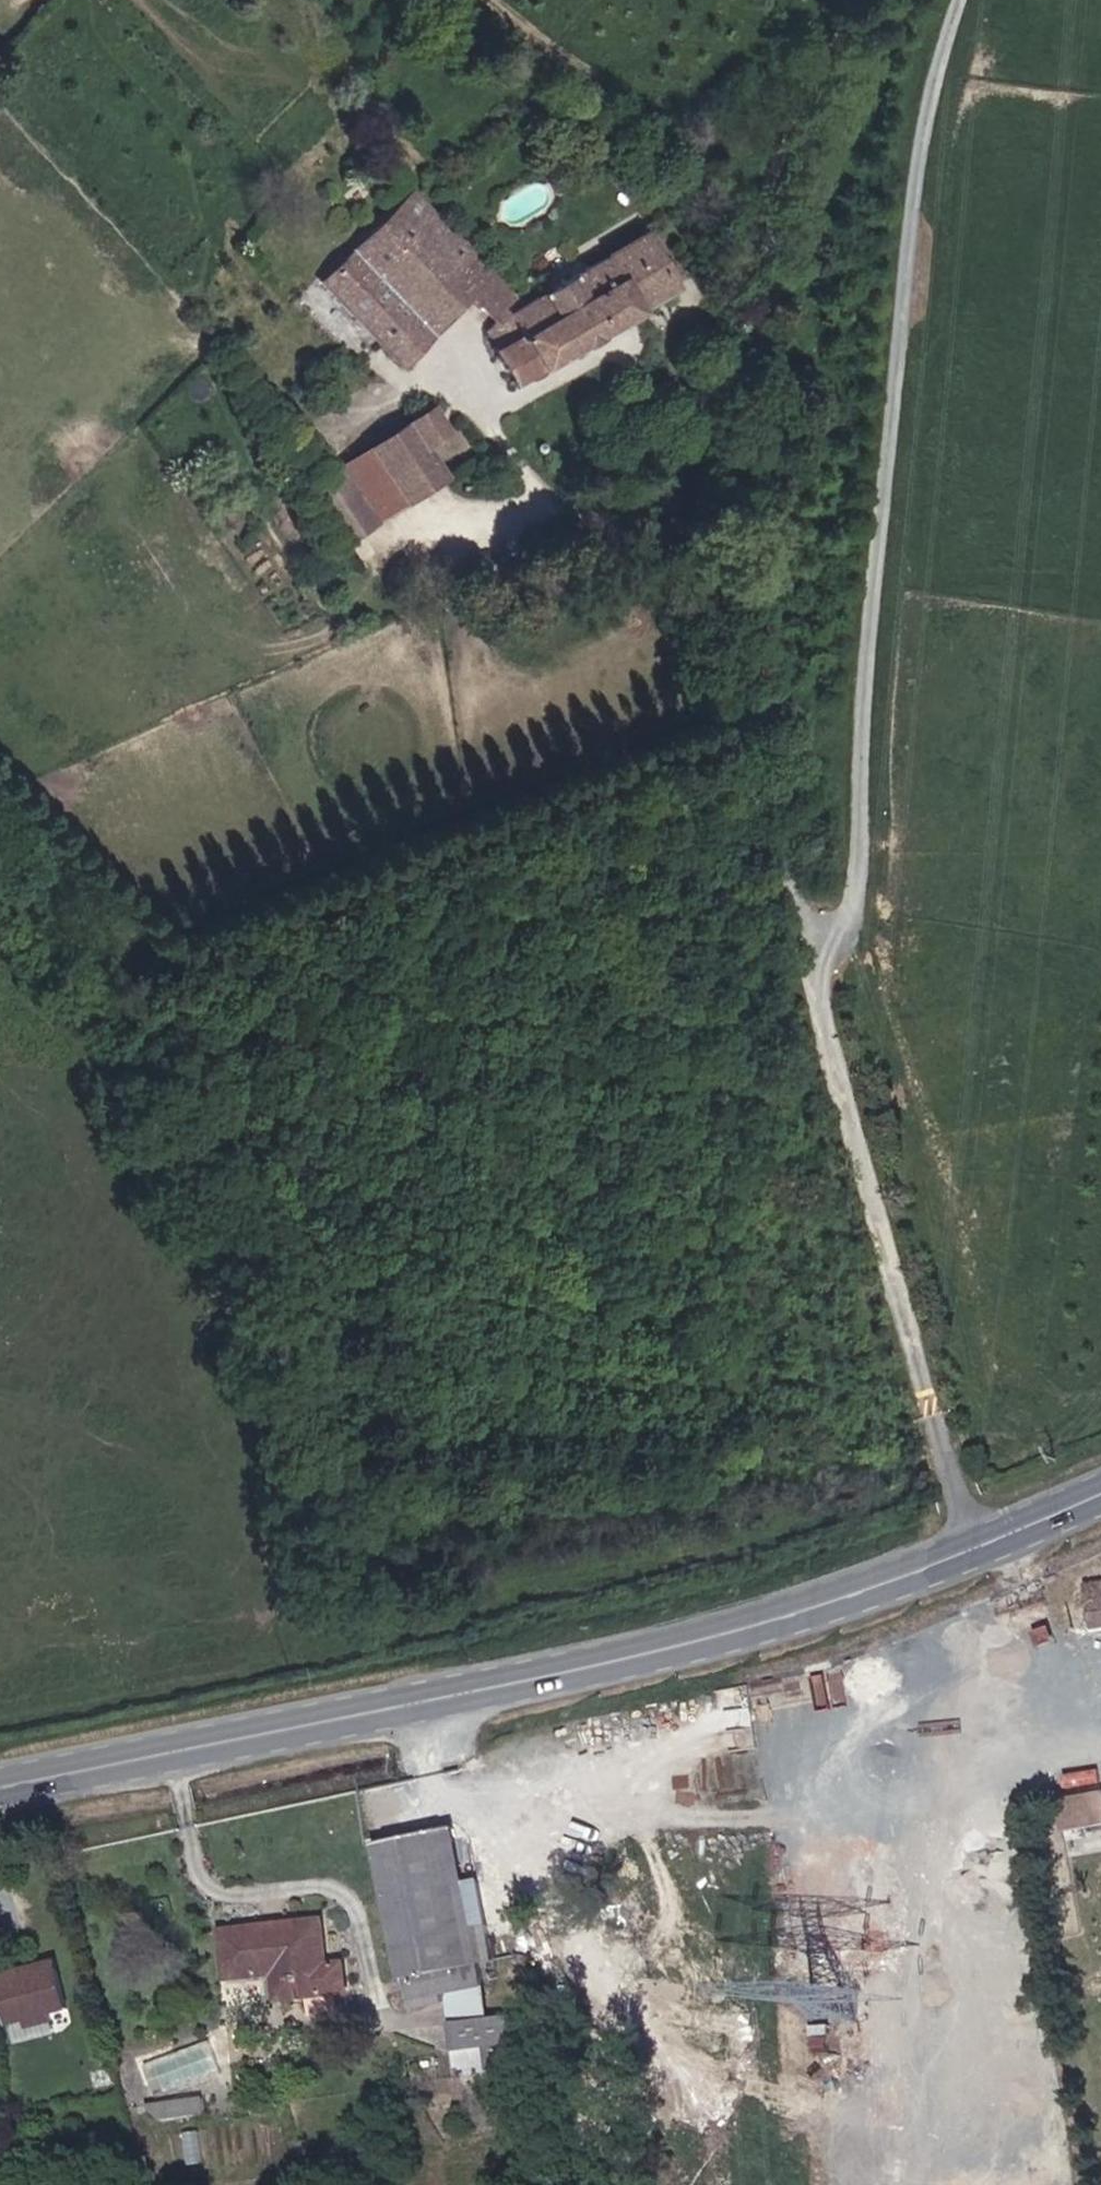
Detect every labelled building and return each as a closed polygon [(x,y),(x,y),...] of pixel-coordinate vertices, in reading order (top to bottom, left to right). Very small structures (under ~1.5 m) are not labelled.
[(397,198),(352,239),(309,279),(386,367),(465,302),(480,318),(489,313),(500,331),(485,341),(492,352),(484,357),(504,392),(535,376),(675,301),(633,240),(509,307),(397,198)] [(358,453),(390,498),(430,470),(417,450),(435,436),(416,412),(358,453)] [(336,469),(369,513),(390,498),(358,453),(336,469)] [(1080,1597),(1085,1629),(1100,1626),(1100,1593),(1080,1597)] [(1059,1795),(1064,1830),(1100,1825),(1100,1789),(1059,1795)] [(417,1823),(336,1839),(367,1996),(446,1979),(440,1956),(415,1961),(403,1879),(426,1876),(417,1823)] [(415,1961),(440,1956),(426,1876),(403,1879),(415,1961)] [(261,1950),(253,1909),(169,1923),(178,1974),(220,1966),(225,1991),(302,1977),(296,1945),(261,1950)] [(23,1969),(0,1974),(0,2012),(34,2004),(23,1969)] [(162,2118),(208,2112),(206,2096),(160,2102),(162,2118)]
